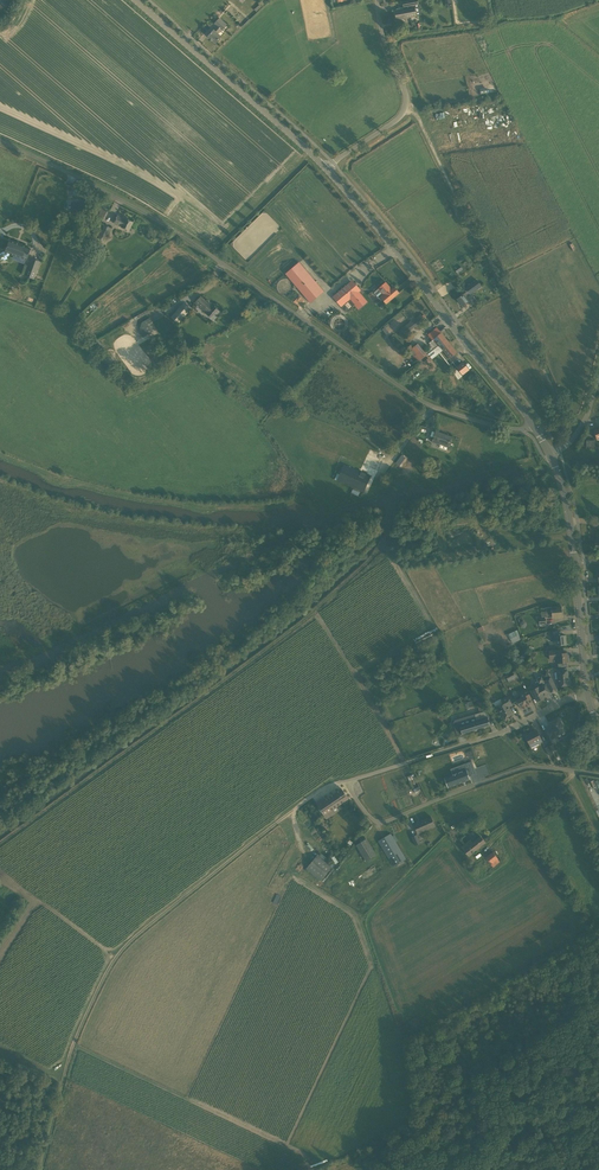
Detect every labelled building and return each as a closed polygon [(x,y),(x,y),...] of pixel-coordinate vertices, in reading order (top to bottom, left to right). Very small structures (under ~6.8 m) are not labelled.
[(2,13),(11,2),(9,0),(0,0),(0,12),(2,13)] [(404,10),(395,11),(396,20),(417,16),(421,15),(419,4),(418,4),(417,0),(416,0),(403,2),(404,10)] [(208,37),(216,43),(221,37),(218,34),(221,30),(222,30),(227,25),(219,18),(215,24),(218,26),(214,31),(214,30),(208,37)] [(78,195),(74,193),(69,202),(73,204),(74,203),(82,207),(86,198),(78,194),(78,195)] [(129,231),(133,222),(126,219),(126,220),(118,215),(114,223),(129,231)] [(98,238),(104,241),(111,228),(105,225),(98,238)] [(21,245),(10,241),(6,252),(6,253),(5,253),(4,251),(1,253),(0,255),(0,258),(0,259),(4,260),(8,259),(7,257),(9,256),(10,254),(27,260),(31,249),(21,245)] [(31,267),(30,269),(27,276),(25,275),(24,275),(34,279),(40,262),(32,259),(30,266),(28,266),(31,267)] [(298,264),(286,274),(310,303),(322,293),(298,264)] [(462,295),(457,299),(462,306),(469,301),(466,298),(482,287),(477,280),(460,292),(462,295)] [(353,309),(352,307),(363,297),(359,292),(351,282),(333,297),(344,310),(346,312),(347,311),(348,313),(353,309)] [(379,289),(374,292),(379,298),(381,297),(386,303),(399,293),(394,288),(391,290),(389,288),(390,288),(386,283),(379,289)] [(216,315),(220,311),(213,306),(212,308),(209,305),(210,305),(200,297),(195,303),(198,305),(199,304),(205,309),(204,310),(207,313),(207,314),(213,319),(214,318),(215,319),(217,316),(216,315)] [(178,323),(190,309),(183,303),(171,318),(178,323)] [(421,314),(416,318),(400,329),(404,335),(425,320),(421,314)] [(147,334),(151,332),(147,325),(152,322),(149,318),(141,323),(147,334)] [(450,344),(437,327),(428,334),(432,340),(429,343),(434,350),(439,345),(439,346),(444,342),(447,346),(450,344)] [(439,346),(439,345),(434,350),(428,354),(432,359),(440,353),(443,350),(450,358),(457,353),(450,344),(447,346),(444,342),(439,346)] [(408,350),(418,362),(427,355),(417,343),(408,350)] [(463,362),(460,364),(455,359),(453,361),(452,362),(463,375),(469,370),(463,362)] [(328,431),(323,444),(334,449),(342,452),(347,439),(328,431)] [(451,437),(436,432),(432,442),(439,444),(440,443),(448,446),(451,437)] [(353,466),(352,468),(344,465),(340,475),(337,473),(334,479),(337,480),(363,492),(370,476),(361,472),(362,470),(353,466)] [(556,607),(546,607),(545,608),(546,611),(541,612),(542,617),(547,616),(552,616),(552,618),(557,617),(562,616),(562,607),(557,608),(556,607)] [(519,640),(515,631),(508,634),(512,643),(519,640)] [(566,644),(565,635),(557,635),(557,631),(550,632),(551,641),(556,640),(556,645),(566,644)] [(558,667),(560,667),(567,666),(567,662),(568,662),(567,653),(564,653),(563,649),(549,650),(550,660),(558,659),(558,667)] [(557,679),(558,686),(570,685),(569,677),(568,677),(568,671),(555,672),(555,679),(557,679)] [(550,693),(545,684),(542,676),(537,679),(539,683),(539,686),(531,691),(534,697),(535,697),(537,701),(545,698),(544,696),(550,693)] [(551,692),(557,689),(551,677),(545,680),(551,692)] [(522,709),(530,705),(528,701),(532,699),(527,689),(519,693),(521,698),(517,700),(522,709)] [(509,706),(512,704),(508,697),(501,700),(503,703),(496,706),(501,715),(502,714),(504,718),(512,714),(510,711),(511,710),(509,706)] [(478,703),(480,711),(486,709),(484,702),(481,702),(478,703)] [(475,717),(459,722),(462,734),(479,730),(482,729),(482,728),(490,726),(486,714),(485,710),(474,714),(475,717)] [(557,735),(565,731),(559,718),(550,723),(552,727),(546,729),(551,739),(557,736),(557,735)] [(533,733),(525,737),(531,747),(532,748),(539,745),(538,743),(542,741),(536,730),(532,732),(533,733)] [(479,745),(471,748),(474,756),(482,753),(479,745)] [(554,754),(550,746),(545,748),(549,756),(554,754)] [(472,761),(466,763),(468,771),(475,768),(472,761)] [(452,774),(444,778),(448,788),(470,779),(469,777),(466,769),(452,774)] [(324,798),(316,804),(324,815),(336,806),(348,798),(342,789),(325,800),(324,798)] [(435,826),(431,816),(413,824),(418,834),(435,826)] [(390,833),(378,841),(394,866),(406,859),(390,833)] [(411,837),(415,845),(417,849),(422,846),(417,834),(411,837)] [(468,856),(486,843),(480,836),(472,842),(470,840),(461,847),(468,856)] [(367,839),(355,846),(365,862),(376,855),(367,839)] [(493,852),(482,861),(484,864),(489,870),(500,861),(493,852)] [(321,880),(332,867),(317,855),(306,868),(321,880)]
